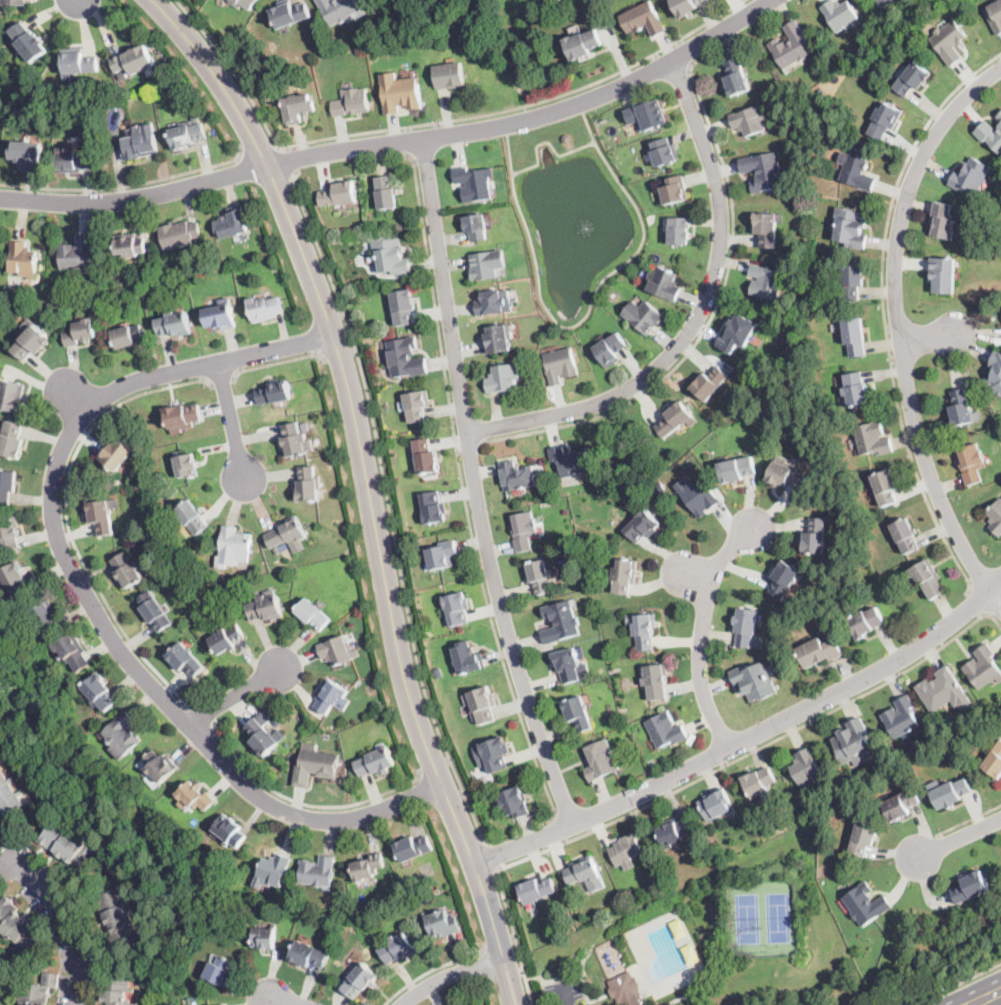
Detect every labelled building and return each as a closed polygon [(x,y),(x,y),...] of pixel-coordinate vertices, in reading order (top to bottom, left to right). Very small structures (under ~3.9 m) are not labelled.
[(229,2),(230,0),(257,0),(252,9),(251,11),(241,5),(239,9),(229,2)] [(279,4),(288,0),(290,0),(293,6),(293,7),(306,2),(312,17),(278,30),(277,27),(270,10),(280,6),(279,4)] [(328,20),(317,0),(333,0),(334,2),(337,0),(359,0),(364,9),(347,18),(348,20),(342,23),(341,22),(332,27),(328,20)] [(655,9),(660,18),(661,18),(667,31),(655,38),(648,24),(645,25),(646,28),(636,33),(635,31),(629,34),(620,16),(651,0),(655,9)] [(680,16),(672,0),(710,0),(697,6),(698,8),(692,11),(693,13),(680,20),(678,17),(680,16)] [(849,0),(860,19),(854,22),(856,27),(848,31),(846,28),(837,34),(822,8),(835,0),(837,3),(840,1),(842,4),(849,0)] [(984,9),(1000,0),(1000,35),(1000,36),(998,37),(984,9)] [(804,34),(814,50),(814,51),(807,56),(808,58),(801,62),(800,60),(784,70),(773,51),(769,44),(779,38),(782,44),(787,40),(789,43),(793,41),(784,27),(797,20),(805,33),(804,34)] [(954,20),(962,29),(968,36),(963,40),(965,43),(960,47),(958,45),(955,47),(964,57),(951,67),(947,62),(942,55),(930,40),(936,34),(934,32),(940,27),(942,30),(944,29),(943,28),(946,26),(954,20)] [(30,31),(32,33),(34,32),(43,44),(42,45),(47,51),(32,63),(16,43),(19,41),(11,30),(23,21),(30,31)] [(599,34),(600,36),(603,44),(590,50),(592,53),(590,54),(591,58),(582,61),(581,58),(573,62),(564,40),(573,36),(574,37),(584,33),(584,35),(597,29),(599,34)] [(71,46),(71,49),(83,48),(84,57),(97,56),(98,72),(64,75),(61,46),(71,45),(71,46)] [(146,46),(150,55),(155,66),(132,76),(129,68),(117,73),(116,72),(111,59),(121,54),(122,56),(130,52),(129,50),(133,48),(134,51),(146,45),(146,46)] [(750,91),(731,97),(725,78),(729,76),(725,63),(735,60),(740,58),(751,90),(750,91)] [(925,83),(919,90),(915,87),(906,98),(894,88),(903,76),(915,61),(932,74),(925,83)] [(438,89),(436,89),(433,66),(462,63),(465,85),(438,89)] [(122,81),(121,81),(118,74),(126,71),(129,78),(122,81)] [(397,74),(398,80),(418,77),(422,102),(423,102),(423,108),(409,110),(409,105),(399,106),(400,113),(385,115),(384,106),(385,106),(382,84),(381,84),(380,75),(397,73),(397,74)] [(360,88),(361,89),(368,88),(371,111),(347,114),(347,115),(333,117),(332,101),(344,100),(342,90),(360,88)] [(310,94),(311,98),(311,100),(314,99),(317,111),(310,112),(311,115),(305,116),(304,116),(303,113),(301,114),(302,123),(288,126),(284,104),(283,99),(292,97),(292,96),(298,95),(299,96),(310,94)] [(665,115),(668,123),(660,126),(661,127),(645,132),(643,125),(640,126),(638,122),(630,125),(625,111),(659,98),(665,115)] [(890,104),(902,111),(904,112),(894,130),(889,128),(882,141),(868,133),(876,120),(873,119),(879,107),(883,109),(887,102),(890,104)] [(759,106),(762,115),(766,113),(769,122),(764,124),(767,130),(746,137),(744,129),(741,131),(740,128),(735,130),(730,115),(737,113),(737,114),(759,106)] [(999,126),(1000,124),(1000,155),(987,140),(984,143),(976,135),(974,132),(987,120),(997,130),(1000,127),(999,126)] [(192,121),(193,125),(204,122),(207,139),(194,142),(195,143),(189,145),(189,146),(183,147),(183,149),(174,151),(174,148),(170,129),(188,125),(188,122),(192,121)] [(154,125),(156,134),(155,134),(159,152),(142,157),(142,158),(125,161),(125,160),(122,146),(125,145),(124,138),(129,137),(127,130),(135,128),(134,126),(143,125),(143,126),(154,124),(154,125)] [(671,145),(672,146),(676,144),(681,158),(657,166),(653,153),(652,152),(655,151),(652,143),(668,137),(671,145)] [(33,141),(33,142),(47,143),(46,151),(40,151),(39,165),(41,165),(40,171),(25,169),(26,161),(23,160),(23,163),(17,163),(17,160),(10,159),(11,147),(13,147),(14,141),(26,142),(26,141),(33,141)] [(67,150),(67,151),(77,151),(77,153),(96,153),(97,169),(82,169),(82,173),(58,173),(58,148),(67,148),(67,150)] [(873,191),(873,192),(860,187),(840,180),(851,148),(870,154),(863,173),(877,178),(873,191)] [(775,151),(778,161),(779,160),(781,169),(779,169),(784,187),(754,195),(751,183),(758,181),(756,175),(758,174),(757,170),(743,174),(740,161),(740,159),(755,155),(755,157),(775,151)] [(988,174),(986,178),(988,179),(986,182),(984,181),(981,187),(983,188),(980,192),(979,191),(977,193),(966,187),(963,192),(949,185),(956,171),(963,175),(973,156),(992,167),(988,174)] [(469,169),(469,172),(493,168),(494,174),(495,176),(490,177),(491,180),(490,180),(493,197),(474,201),(474,202),(465,204),(462,187),(468,186),(467,183),(457,184),(454,169),(468,167),(469,169)] [(393,187),(395,186),(395,188),(397,187),(398,193),(395,194),(397,206),(379,208),(376,190),(377,189),(375,176),(391,174),(393,187)] [(667,205),(666,205),(661,187),(669,185),(668,178),(669,178),(684,174),(690,199),(667,205)] [(356,202),(348,203),(343,204),(343,203),(322,207),(319,191),(335,188),(334,184),(354,181),(358,202),(356,202)] [(955,235),(953,240),(933,235),(937,217),(933,216),(937,201),(953,205),(951,215),(953,215),(952,219),(954,220),(951,230),(956,231),(955,235)] [(867,227),(867,229),(863,228),(862,234),(868,235),(866,249),(847,246),(848,242),(832,239),(837,207),(853,209),(853,211),(865,213),(863,222),(868,222),(867,227)] [(244,212),(247,225),(249,231),(240,234),(234,236),(234,235),(222,238),(221,232),(217,233),(214,222),(221,220),(220,217),(227,215),(227,219),(230,218),(228,213),(236,211),(236,210),(243,208),(244,212)] [(758,212),(758,214),(777,213),(777,248),(761,248),(761,234),(757,234),(756,223),(755,223),(755,212),(758,212)] [(487,231),(488,238),(472,241),(471,233),(465,234),(462,218),(485,214),(488,231),(487,231)] [(689,237),(689,245),(678,245),(678,243),(669,244),(669,226),(670,226),(669,217),(690,217),(691,228),(689,228),(689,237)] [(188,221),(189,224),(199,222),(204,241),(166,251),(161,229),(159,230),(158,228),(188,221)] [(136,233),(137,238),(145,237),(146,252),(139,253),(139,257),(126,258),(125,254),(117,255),(116,240),(122,239),(122,235),(136,233)] [(92,245),(93,250),(94,267),(61,269),(60,249),(59,249),(59,244),(69,243),(70,245),(76,244),(76,246),(78,246),(77,235),(92,234),(92,245)] [(390,237),(390,239),(401,238),(402,247),(406,246),(407,252),(403,253),(404,258),(410,257),(413,272),(393,275),(392,270),(381,272),(378,273),(372,240),(390,237)] [(31,246),(30,258),(30,270),(36,270),(36,274),(32,274),(32,277),(23,277),(23,274),(19,274),(19,272),(10,272),(10,271),(12,241),(27,241),(27,246),(31,246)] [(473,281),(472,281),(470,268),(472,268),(471,255),(504,250),(506,267),(497,268),(498,277),(473,281)] [(955,293),(934,293),(935,280),(932,280),(932,271),(931,271),(931,258),(956,258),(955,293)] [(784,281),(783,284),(782,284),(778,296),(782,297),(781,301),(759,295),(759,297),(750,294),(754,280),(759,281),(760,278),(750,275),(751,273),(753,264),(784,273),(782,281),(784,281)] [(864,265),(865,275),(865,286),(859,286),(860,300),(844,300),(844,275),(837,275),(837,265),(864,265)] [(669,270),(678,273),(675,280),(679,282),(677,286),(682,288),(676,302),(648,290),(652,281),(648,280),(650,277),(648,276),(650,272),(651,272),(652,270),(656,272),(659,266),(669,270)] [(397,326),(392,292),(412,289),(415,310),(412,310),(414,323),(397,326)] [(501,292),(502,299),(505,299),(506,307),(503,307),(503,314),(476,317),(475,304),(475,302),(480,302),(480,293),(501,291),(501,292)] [(280,297),(281,301),(284,312),(275,314),(276,318),(254,323),(248,299),(256,297),(257,301),(267,298),(268,300),(280,297)] [(236,326),(235,327),(223,329),(223,327),(215,328),(214,326),(207,328),(203,310),(221,306),(219,300),(230,298),(236,326)] [(647,300),(660,311),(668,317),(662,324),(661,323),(658,327),(656,326),(648,336),(624,316),(622,314),(633,301),(641,307),(647,300)] [(176,313),(187,311),(191,334),(179,336),(179,335),(173,336),(173,333),(158,336),(155,319),(168,317),(167,312),(175,311),(176,313)] [(749,319),(758,324),(746,347),(738,343),(732,354),(718,346),(717,346),(724,333),(728,335),(731,329),(728,327),(732,319),(735,320),(738,313),(749,319)] [(68,347),(66,347),(64,332),(72,331),(71,327),(75,326),(75,323),(85,321),(85,319),(94,318),(96,337),(79,340),(79,345),(68,347)] [(865,344),(867,354),(867,355),(851,357),(849,344),(845,344),(843,329),(845,329),(843,321),(862,318),(865,344)] [(135,342),(136,346),(131,348),(130,346),(118,349),(112,331),(140,323),(145,339),(135,342)] [(509,339),(510,342),(511,342),(512,347),(511,347),(512,350),(487,354),(485,342),(483,342),(482,335),(485,335),(484,328),(511,323),(513,338),(509,339)] [(43,348),(40,352),(38,354),(34,351),(25,361),(13,350),(36,325),(52,339),(43,348)] [(619,332),(625,342),(628,346),(617,353),(621,359),(608,368),(603,360),(602,361),(598,355),(594,347),(599,344),(595,338),(604,333),(608,339),(619,332)] [(412,356),(413,359),(427,357),(429,373),(393,378),(392,366),(390,367),(388,351),(387,341),(417,336),(418,348),(415,348),(415,354),(412,355),(412,356)] [(573,350),(576,362),(580,375),(565,379),(564,374),(561,375),(563,384),(552,387),(549,374),(548,375),(546,368),(548,368),(544,355),(552,353),(552,351),(555,350),(556,351),(572,347),(573,350)] [(996,349),(1000,351),(1000,394),(988,389),(989,386),(986,385),(993,364),(991,363),(996,349)] [(514,367),(515,371),(519,370),(520,379),(517,379),(518,390),(488,394),(486,379),(491,378),(490,374),(494,374),(493,366),(514,364),(514,367)] [(729,376),(713,395),(707,402),(694,390),(693,391),(691,389),(694,385),(695,383),(696,384),(705,373),(710,377),(719,367),(729,376)] [(864,382),(864,384),(867,383),(869,390),(870,390),(873,402),(850,406),(848,396),(845,396),(843,388),(848,388),(845,375),(862,372),(864,382)] [(1,388),(0,388),(0,378),(25,383),(22,398),(27,399),(24,414),(15,412),(16,411),(0,407),(0,392),(1,388)] [(260,405),(256,390),(270,387),(269,384),(288,380),(291,399),(260,405)] [(970,403),(974,419),(975,421),(955,426),(953,418),(950,406),(956,405),(952,392),(967,388),(970,403)] [(424,408),(426,417),(427,420),(410,423),(408,409),(406,410),(403,393),(428,389),(431,405),(427,406),(427,407),(424,408)] [(697,421),(691,427),(687,422),(665,438),(656,426),(669,416),(666,413),(681,401),(697,421)] [(200,406),(201,413),(202,419),(193,421),(194,427),(182,429),(183,433),(172,435),(171,429),(170,429),(166,411),(164,411),(164,409),(171,407),(171,408),(185,405),(186,407),(199,404),(200,406)] [(1000,425),(993,427),(991,421),(998,419),(1000,425)] [(882,438),(882,439),(890,437),(894,452),(881,455),(880,450),(862,455),(855,427),(881,420),(885,434),(881,435),(882,438)] [(20,459),(0,454),(0,450),(8,422),(8,421),(23,425),(20,437),(24,438),(21,452),(23,453),(22,457),(21,456),(20,459)] [(300,426),(302,434),(306,433),(308,441),(305,441),(307,453),(285,457),(283,446),(287,445),(283,425),(299,421),(300,426)] [(310,430),(303,432),(301,424),(308,422),(310,430)] [(431,450),(436,450),(440,471),(419,474),(414,440),(429,438),(431,450)] [(120,439),(134,450),(117,471),(98,456),(102,452),(105,454),(114,443),(116,444),(120,439)] [(980,450),(982,449),(988,467),(980,469),(983,481),(968,486),(964,473),(965,473),(964,470),(963,470),(957,450),(978,443),(980,450)] [(565,451),(566,455),(572,453),(572,451),(587,447),(591,469),(592,470),(577,473),(578,476),(567,479),(566,475),(562,476),(558,462),(556,462),(555,459),(552,460),(549,448),(564,445),(565,451)] [(188,478),(180,479),(176,458),(194,454),(199,476),(188,478)] [(806,475),(801,486),(800,490),(781,482),(779,487),(772,484),(773,483),(766,480),(767,477),(768,478),(778,455),(788,459),(787,462),(798,467),(796,471),(806,475)] [(726,483),(723,484),(722,482),(724,482),(720,463),(753,456),(757,474),(743,477),(744,479),(726,483)] [(516,468),(533,465),(536,486),(525,488),(525,484),(521,485),(521,488),(505,491),(500,462),(515,459),(516,468)] [(315,466),(316,476),(321,476),(322,488),(319,488),(319,500),(301,501),(301,503),(298,503),(297,493),(298,493),(298,488),(299,488),(298,466),(315,466)] [(883,507),(871,476),(892,468),(899,488),(893,490),(898,502),(883,507)] [(10,505),(0,504),(0,470),(18,471),(16,490),(16,492),(11,491),(10,505)] [(702,476),(718,498),(719,497),(722,500),(710,509),(708,508),(705,510),(707,513),(699,519),(696,515),(697,515),(675,485),(681,480),(686,486),(692,482),(693,483),(702,476)] [(441,503),(441,504),(446,503),(448,514),(445,514),(447,521),(425,525),(423,512),(424,512),(421,494),(439,491),(441,503)] [(112,522),(114,534),(99,536),(97,523),(91,524),(88,503),(118,498),(120,507),(110,508),(112,522)] [(195,536),(175,510),(190,498),(203,514),(201,516),(208,526),(195,536)] [(987,514),(1000,498),(1000,537),(990,527),(993,524),(990,521),(992,518),(987,514)] [(658,521),(659,522),(660,521),(662,523),(656,529),(658,531),(650,538),(647,534),(638,543),(625,530),(638,518),(646,508),(649,510),(648,511),(658,521)] [(537,534),(537,536),(530,538),(532,549),(517,553),(515,539),(516,539),(515,536),(514,536),(510,516),(532,511),(537,534)] [(308,537),(306,538),(301,541),(299,538),(290,542),(289,540),(279,546),(282,552),(277,555),(274,548),(272,549),(265,535),(278,528),(277,525),(298,515),(308,537)] [(1,540),(0,540),(0,520),(17,516),(20,527),(19,528),(20,534),(17,535),(17,537),(19,544),(20,548),(4,552),(1,540)] [(826,523),(825,537),(826,537),(826,545),(826,547),(825,547),(824,554),(803,553),(804,544),(801,544),(801,540),(802,532),(810,532),(811,517),(826,518),(826,523)] [(914,537),(918,545),(919,548),(905,554),(900,543),(899,543),(891,525),(907,517),(916,535),(914,537)] [(253,537),(251,544),(250,555),(240,554),(238,565),(227,563),(226,569),(215,567),(217,555),(220,555),(221,549),(218,549),(220,537),(222,537),(224,525),(238,527),(237,532),(253,535),(253,537)] [(432,570),(431,570),(427,550),(440,547),(440,543),(455,539),(459,554),(452,555),(455,565),(432,570)] [(127,552),(133,563),(137,561),(140,567),(138,568),(144,578),(124,590),(118,580),(120,579),(119,578),(118,578),(116,575),(119,573),(112,560),(127,552)] [(929,558),(941,578),(938,580),(945,592),(932,600),(923,584),(921,585),(915,576),(912,578),(908,571),(929,558)] [(636,582),(636,584),(631,583),(629,595),(614,593),(616,580),(613,580),(614,570),(612,569),(613,559),(639,562),(636,582)] [(549,579),(551,587),(551,590),(536,593),(534,582),(528,583),(525,564),(546,560),(550,579),(549,579)] [(784,598),(783,600),(770,592),(777,580),(773,577),(784,560),(801,571),(784,598)] [(29,588),(31,592),(32,593),(17,601),(12,592),(8,594),(2,583),(6,581),(1,572),(17,563),(16,562),(18,561),(23,569),(20,570),(29,588)] [(161,631),(158,633),(136,600),(152,590),(174,622),(161,631)] [(273,590),(274,595),(277,595),(284,616),(272,620),(271,616),(270,616),(271,619),(267,620),(266,617),(253,621),(248,604),(259,601),(258,597),(266,595),(265,592),(273,590)] [(465,595),(466,598),(468,598),(470,608),(466,609),(470,623),(452,628),(447,609),(446,609),(443,596),(445,596),(445,597),(462,593),(461,592),(464,591),(465,595)] [(320,632),(310,622),(307,625),(302,620),(304,618),(295,611),(308,597),(332,619),(320,632)] [(52,632),(47,635),(32,611),(50,600),(62,618),(59,620),(62,626),(52,632)] [(573,606),(576,617),(578,616),(581,625),(579,625),(581,634),(546,645),(543,633),(542,631),(556,627),(554,623),(553,623),(551,618),(546,619),(543,608),(571,600),(573,606)] [(878,606),(881,613),(886,622),(868,631),(869,633),(865,634),(866,637),(858,641),(856,638),(857,637),(848,619),(865,610),(866,613),(878,606)] [(758,616),(757,628),(755,635),(754,635),(753,638),(764,639),(762,649),(751,647),(751,648),(736,646),(738,633),(736,633),(737,624),(735,624),(736,616),(738,616),(739,608),(759,611),(758,616)] [(653,634),(653,636),(654,649),(638,650),(637,635),(634,636),(633,624),(637,624),(637,615),(656,614),(657,627),(654,627),(655,634),(653,634)] [(237,624),(242,632),(245,637),(234,644),(236,648),(231,651),(230,649),(218,656),(209,641),(208,640),(221,632),(220,630),(225,628),(226,630),(237,624)] [(86,649),(87,651),(84,653),(91,664),(78,672),(71,662),(69,663),(61,650),(58,652),(54,645),(75,632),(86,649)] [(345,635),(348,644),(351,643),(354,651),(359,649),(361,655),(353,658),(354,659),(334,667),(332,660),(328,661),(327,658),(323,659),(317,645),(324,643),(345,635)] [(821,638),(824,644),(836,639),(844,655),(830,662),(829,659),(807,670),(798,651),(797,649),(821,637),(821,638)] [(470,640),(472,647),(474,646),(476,655),(483,653),(487,667),(461,675),(458,666),(457,666),(455,660),(456,660),(453,648),(459,646),(458,644),(470,640)] [(997,660),(1000,665),(1000,680),(1000,681),(997,676),(980,688),(963,665),(975,656),(978,659),(981,657),(976,649),(988,640),(995,651),(992,653),(995,658),(997,660)] [(205,666),(195,676),(186,667),(180,672),(166,657),(182,641),(205,666)] [(579,658),(581,665),(588,663),(592,677),(565,684),(561,672),(560,672),(559,665),(557,666),(556,661),(554,662),(552,654),(576,648),(579,658)] [(764,662),(776,686),(778,692),(761,700),(760,699),(752,702),(748,694),(745,695),(742,690),(745,688),(743,683),(737,686),(730,672),(748,664),(750,669),(764,662)] [(666,685),(666,692),(667,699),(650,701),(648,686),(644,686),(643,678),(646,678),(645,666),(667,664),(668,675),(666,676),(667,685),(666,685)] [(958,680),(967,695),(973,704),(962,711),(959,705),(956,707),(952,701),(933,713),(916,687),(928,679),(931,683),(939,678),(936,673),(948,665),(958,680)] [(117,703),(116,704),(107,711),(100,703),(96,707),(83,691),(85,690),(82,687),(97,675),(96,674),(98,673),(107,683),(106,684),(120,700),(117,703)] [(348,694),(345,698),(343,696),(336,705),(335,704),(327,715),(314,705),(319,699),(316,698),(330,678),(349,691),(348,694)] [(490,687),(492,694),(494,694),(498,705),(492,707),(496,720),(481,725),(479,720),(474,721),(469,705),(466,706),(463,695),(490,687)] [(911,708),(916,718),(920,725),(895,739),(888,728),(881,715),(895,707),(897,712),(900,710),(896,701),(909,694),(915,706),(911,708)] [(586,706),(593,727),(594,728),(579,733),(575,720),(570,722),(563,704),(563,702),(583,696),(586,706)] [(127,728),(129,730),(130,729),(135,734),(136,733),(143,741),(139,744),(139,743),(120,760),(110,749),(114,745),(102,732),(126,710),(135,721),(127,728)] [(674,727),(675,728),(683,724),(690,738),(678,744),(676,740),(659,749),(655,740),(653,741),(652,738),(653,737),(646,722),(663,714),(663,713),(666,711),(669,710),(676,723),(673,724),(674,727)] [(265,756),(264,757),(250,742),(254,738),(245,729),(263,711),(272,720),(265,726),(280,743),(265,756)] [(865,725),(870,734),(866,735),(874,749),(865,754),(869,762),(858,768),(854,760),(843,765),(834,747),(836,746),(832,738),(840,735),(838,732),(844,729),(845,731),(850,729),(847,723),(861,716),(865,725)] [(503,736),(506,743),(508,743),(511,752),(505,754),(509,767),(491,773),(488,765),(481,768),(480,765),(473,748),(480,745),(480,744),(503,735),(503,736)] [(592,781),(591,782),(585,769),(594,765),(586,748),(608,738),(621,769),(592,781)] [(339,763),(338,767),(337,767),(335,779),(316,776),(317,773),(311,772),(309,787),(293,785),(296,765),(300,765),(304,742),(317,744),(316,751),(340,754),(339,763)] [(983,767),(1000,742),(1000,778),(1000,780),(983,767)] [(390,770),(391,772),(382,775),(381,772),(374,774),(373,772),(361,777),(355,762),(368,757),(367,755),(389,746),(396,766),(390,768),(390,770)] [(811,789),(804,792),(790,767),(797,763),(795,759),(798,758),(796,754),(810,747),(824,774),(815,779),(817,782),(809,786),(811,789)] [(160,756),(163,753),(168,759),(170,757),(180,767),(162,784),(152,774),(151,775),(145,769),(149,765),(143,759),(153,749),(160,756)] [(7,816),(0,806),(0,756),(4,754),(6,756),(4,758),(5,760),(1,762),(6,771),(4,773),(9,780),(15,776),(17,779),(16,779),(17,781),(12,785),(18,794),(25,789),(27,792),(21,796),(26,803),(7,816)] [(772,770),(774,775),(777,781),(767,786),(769,791),(753,799),(742,777),(750,774),(750,775),(753,773),(769,765),(772,770)] [(967,779),(972,788),(973,792),(961,797),(963,800),(954,804),(956,806),(950,809),(948,807),(939,811),(938,809),(930,792),(954,781),(955,783),(967,778),(967,779)] [(190,780),(196,785),(198,783),(202,787),(199,789),(204,794),(207,791),(216,800),(205,811),(200,806),(197,809),(193,805),(191,807),(183,800),(182,801),(179,797),(176,794),(178,791),(178,792),(190,780)] [(524,793),(526,792),(529,800),(527,801),(532,813),(518,819),(516,813),(509,816),(506,810),(505,811),(500,800),(502,799),(500,795),(521,786),(524,793)] [(713,820),(708,822),(699,802),(712,795),(712,794),(712,793),(724,788),(731,804),(729,806),(731,811),(713,820)] [(891,822),(882,804),(914,788),(921,802),(908,808),(911,813),(891,822)] [(224,814),(230,818),(231,817),(236,820),(235,821),(241,826),(239,830),(247,835),(237,848),(229,842),(226,846),(223,844),(226,839),(212,829),(223,813),(224,814)] [(57,818),(63,823),(63,822),(72,830),(70,833),(78,839),(79,838),(82,839),(84,836),(90,842),(88,845),(101,855),(83,878),(68,866),(70,863),(66,860),(67,858),(65,856),(63,859),(57,854),(58,853),(51,847),(49,849),(45,846),(45,847),(44,846),(38,841),(57,818)] [(675,819),(677,823),(684,820),(690,834),(682,838),(683,840),(672,845),(673,847),(665,850),(656,827),(675,819)] [(879,832),(877,837),(876,836),(874,846),(869,845),(865,858),(850,854),(851,849),(859,821),(880,827),(879,832)] [(630,863),(629,863),(627,864),(627,863),(617,867),(609,849),(616,846),(615,844),(622,840),(621,839),(628,836),(628,835),(635,832),(644,853),(631,859),(632,860),(629,861),(630,863)] [(428,836),(430,841),(434,850),(402,863),(394,844),(413,836),(415,841),(428,836)] [(364,881),(356,882),(356,880),(353,863),(371,860),(370,854),(381,853),(383,852),(385,867),(378,868),(379,873),(375,874),(375,877),(364,879),(364,881)] [(285,856),(290,858),(292,859),(289,865),(288,865),(280,887),(274,885),(273,888),(263,884),(261,889),(253,886),(256,876),(257,877),(264,857),(271,860),(272,856),(276,858),(278,853),(285,856)] [(598,867),(606,884),(606,886),(592,892),(587,881),(583,882),(582,880),(570,885),(564,870),(573,867),(571,864),(593,855),(598,867)] [(334,862),(333,865),(333,872),(335,872),(335,878),(333,878),(332,886),(324,886),(324,887),(312,886),(313,884),(299,883),(301,859),(311,860),(311,862),(318,862),(318,864),(320,865),(321,856),(334,857),(334,862)] [(960,903),(958,904),(951,890),(964,884),(962,879),(971,874),(981,870),(990,890),(960,903)] [(554,881),(555,884),(558,892),(538,899),(539,901),(526,905),(519,885),(537,878),(539,882),(552,877),(554,881)] [(872,900),(874,903),(885,895),(893,906),(864,927),(858,919),(857,920),(852,914),(853,913),(843,898),(867,880),(874,890),(869,894),(872,898),(871,899),(872,900)] [(125,892),(128,899),(133,897),(135,900),(124,904),(128,912),(134,909),(135,912),(132,914),(135,921),(140,919),(141,922),(136,924),(137,927),(133,929),(138,941),(119,949),(118,946),(112,949),(107,936),(113,933),(111,928),(112,927),(111,924),(108,925),(100,907),(98,908),(94,898),(122,886),(125,892)] [(2,932),(0,934),(0,904),(7,896),(15,903),(19,908),(17,911),(22,916),(21,917),(22,918),(23,919),(25,917),(47,937),(26,961),(19,954),(21,952),(17,948),(14,946),(18,941),(14,937),(13,937),(9,942),(5,939),(7,936),(2,932)] [(446,909),(449,918),(456,916),(461,930),(434,940),(425,917),(446,909)] [(277,925),(276,938),(275,950),(253,948),(254,929),(254,928),(271,929),(272,924),(277,924),(277,925)] [(407,935),(418,951),(408,957),(406,955),(399,959),(399,958),(388,965),(385,960),(379,950),(390,943),(388,939),(394,935),(396,938),(406,932),(407,935)] [(327,960),(325,965),(323,968),(311,962),(309,967),(290,959),(291,955),(298,940),(330,953),(327,960)] [(232,962),(230,967),(229,970),(233,971),(226,987),(204,977),(212,961),(217,963),(220,956),(232,962)] [(369,967),(377,974),(378,973),(380,975),(374,982),(373,982),(370,986),(369,985),(364,991),(363,990),(355,999),(343,990),(342,989),(349,981),(345,978),(348,974),(351,977),(363,962),(369,967)] [(633,975),(634,977),(636,976),(641,986),(638,987),(641,994),(619,1004),(616,998),(614,999),(611,992),(609,989),(612,988),(609,981),(631,971),(633,975)] [(48,997),(47,1004),(18,1004),(18,1000),(14,999),(14,996),(19,997),(21,982),(42,986),(44,972),(60,974),(59,978),(58,986),(58,988),(52,987),(50,997),(48,997)] [(132,1003),(132,1004),(109,1004),(109,1003),(102,1002),(103,993),(101,993),(101,983),(100,983),(101,972),(131,974),(130,988),(135,989),(135,992),(126,991),(125,999),(131,999),(131,1003),(132,1003)]
